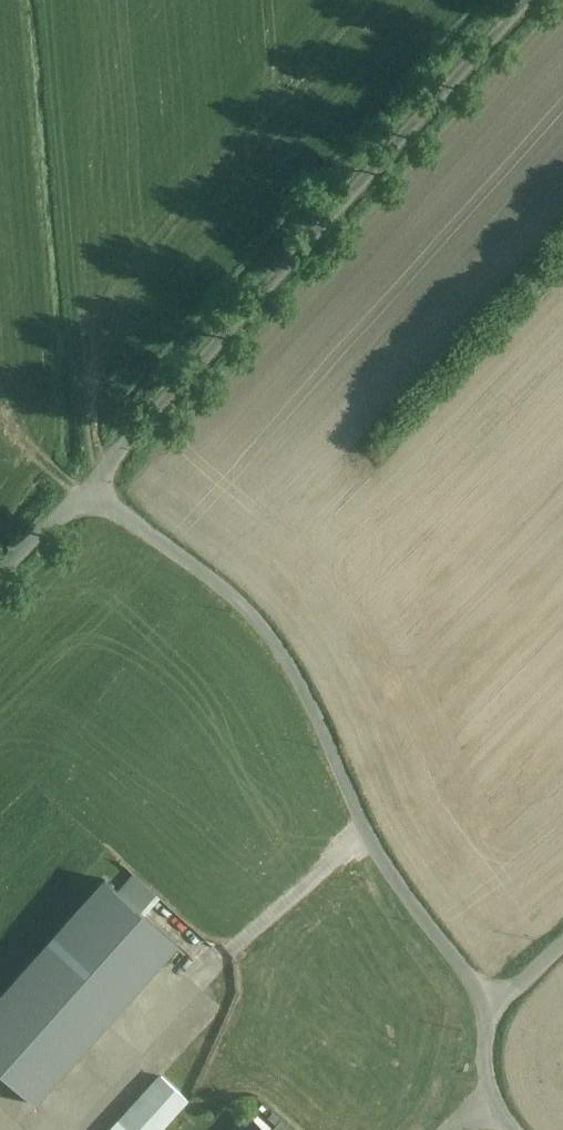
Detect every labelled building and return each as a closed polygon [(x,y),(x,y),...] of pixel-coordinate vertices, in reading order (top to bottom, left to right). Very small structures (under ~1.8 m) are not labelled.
[(0,995),(0,1073),(34,1104),(177,945),(104,879),(0,995)] [(119,1123),(127,1129),(160,1129),(187,1099),(160,1076),(119,1123)] [(241,1129),(267,1129),(252,1117),(241,1129)] [(280,1118),(270,1129),(293,1129),(280,1118)]
